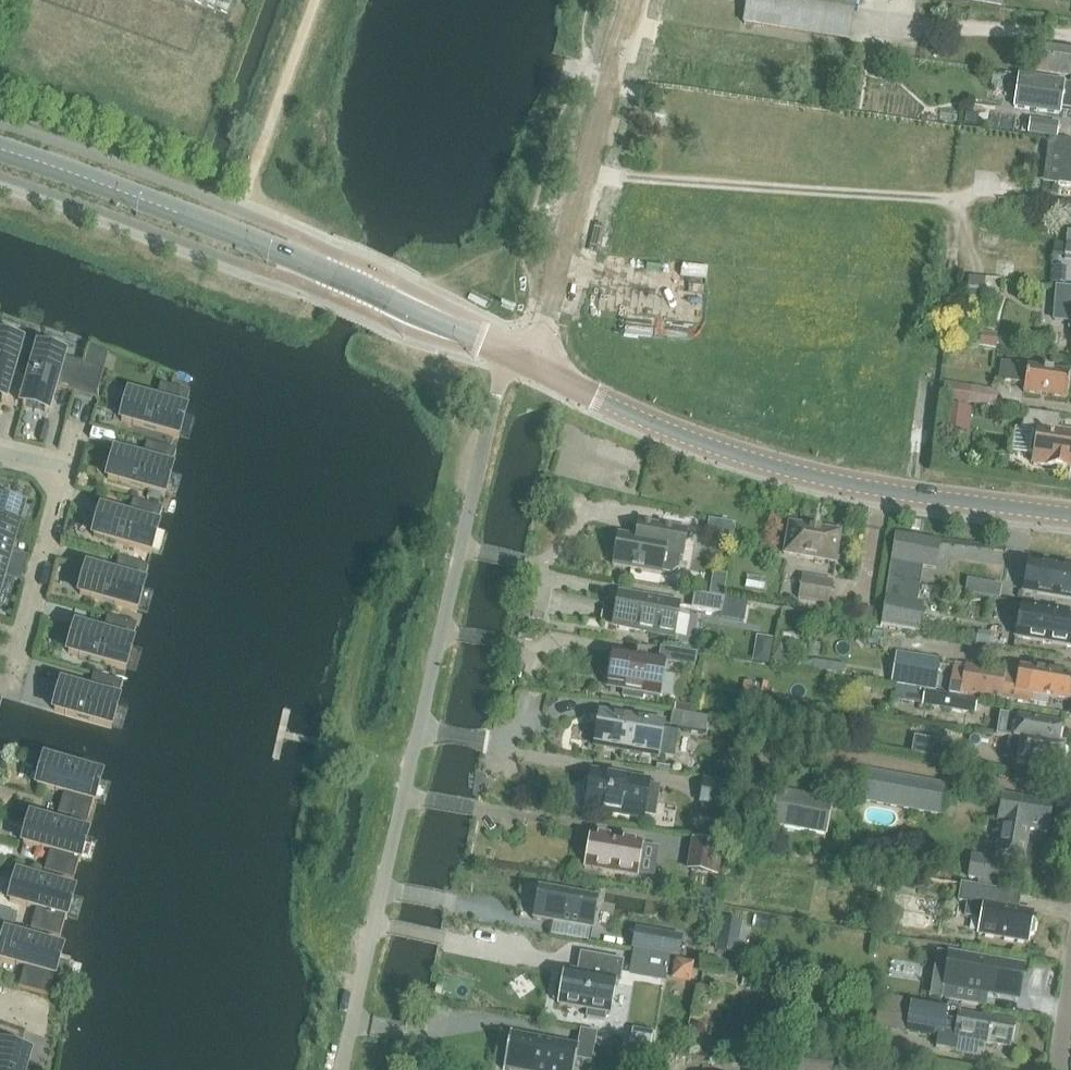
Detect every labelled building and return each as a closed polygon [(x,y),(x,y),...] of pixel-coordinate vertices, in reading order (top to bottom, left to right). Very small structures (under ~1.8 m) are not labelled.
[(233,0),(173,0),(226,19),(233,0)] [(850,32),(856,0),(748,0),(744,23),(849,40),(850,32)] [(1004,0),(950,0),(1002,9),(1004,0)] [(1070,75),(1070,49),(1033,44),(1029,70),(1070,76),(1070,75)] [(1014,108),(1060,114),(1061,109),(1070,110),(1070,84),(1018,77),(1014,108)] [(976,114),(965,113),(963,124),(974,125),(976,114)] [(1029,122),(1027,135),(1055,138),(1057,125),(1029,122)] [(1047,152),(1062,153),(1058,185),(1070,186),(1070,142),(1049,139),(1047,152)] [(1062,288),(1055,287),(1052,323),(1070,324),(1070,288),(1062,288)] [(980,334),(978,347),(993,349),(995,336),(980,334)] [(2,399),(2,401),(4,402),(12,375),(30,381),(31,379),(39,351),(20,346),(20,345),(18,344),(18,346),(0,341),(0,399),(2,399)] [(87,348),(83,364),(74,393),(96,399),(108,356),(87,348)] [(31,379),(30,381),(23,407),(25,408),(26,406),(45,412),(44,413),(47,414),(54,388),(74,393),(83,364),(63,358),(63,357),(61,356),(60,358),(41,352),(41,351),(39,350),(39,351),(31,379)] [(1067,399),(1070,373),(1001,363),(999,381),(1025,384),(1023,393),(1067,399)] [(995,407),(998,391),(946,384),(944,400),(995,407)] [(185,414),(184,413),(189,393),(160,385),(155,405),(128,398),(127,400),(129,400),(124,420),(122,419),(121,421),(178,438),(179,435),(177,435),(183,416),(185,416),(185,414)] [(948,407),(945,430),(969,433),(972,410),(948,407)] [(1057,432),(1059,417),(1025,412),(1022,429),(1037,432),(1037,437),(1033,437),(1030,455),(1034,455),(1033,463),(1070,469),(1070,434),(1057,432)] [(108,479),(165,496),(165,493),(164,493),(169,473),(171,474),(172,472),(170,471),(176,451),(147,443),(141,463),(115,455),(114,458),(116,458),(110,478),(108,477),(108,479)] [(937,453),(936,466),(949,467),(950,454),(937,453)] [(127,521),(101,513),(100,516),(102,516),(96,535),(94,535),(94,537),(151,553),(151,551),(150,551),(155,531),(157,532),(158,530),(156,529),(162,509),(133,501),(127,521)] [(6,565),(21,511),(0,505),(0,564),(6,565)] [(720,521),(718,536),(733,538),(735,524),(720,521)] [(636,539),(625,537),(619,535),(613,566),(661,575),(661,573),(671,575),(679,570),(681,557),(682,558),(687,530),(658,525),(639,522),(636,539)] [(836,563),(840,537),(841,533),(789,524),(784,554),(836,563)] [(896,534),(888,580),(920,585),(923,568),(934,570),(939,541),(896,534)] [(10,553),(6,565),(21,570),(24,557),(10,553)] [(82,593),(80,593),(80,595),(137,611),(137,609),(136,609),(141,589),(143,590),(144,587),(142,587),(148,567),(119,559),(113,579),(87,571),(86,573),(88,574),(82,593)] [(1028,563),(1023,592),(1070,601),(1070,570),(1028,563)] [(6,565),(3,577),(17,581),(21,570),(6,565)] [(829,605),(833,582),(802,576),(798,600),(829,605)] [(888,580),(880,626),(918,632),(923,603),(917,602),(920,585),(888,580)] [(673,637),(679,605),(619,594),(613,627),(617,628),(619,629),(627,631),(629,630),(673,637)] [(694,595),(692,609),(722,614),(725,600),(694,595)] [(862,608),(860,616),(872,618),(874,610),(862,608)] [(1020,608),(1015,638),(1070,647),(1070,617),(1020,608)] [(68,653),(125,670),(126,668),(124,667),(130,648),(132,648),(132,646),(131,646),(137,625),(107,617),(102,637),(75,630),(75,632),(76,632),(71,652),(69,651),(68,653)] [(979,634),(978,643),(989,645),(990,636),(979,634)] [(696,654),(666,649),(664,663),(694,668),(696,654)] [(755,650),(753,663),(768,665),(770,652),(755,650)] [(776,651),(773,664),(790,667),(793,654),(776,651)] [(939,664),(940,661),(896,653),(891,686),(935,692),(939,664)] [(612,662),(605,678),(613,682),(612,689),(625,691),(624,698),(643,701),(659,703),(664,673),(662,672),(663,662),(613,654),(612,662)] [(948,694),(960,697),(1000,704),(1001,697),(1032,702),(1033,695),(1070,702),(1070,699),(1070,677),(1032,670),(1019,668),(1017,680),(1004,678),(1005,672),(965,665),(964,670),(954,668),(953,668),(948,694)] [(54,711),(111,728),(112,725),(110,725),(116,705),(117,706),(118,704),(117,703),(123,683),(93,675),(88,695),(61,687),(60,690),(62,690),(57,710),(55,709),(54,711)] [(975,715),(977,701),(896,688),(893,702),(975,715)] [(676,705),(674,713),(689,715),(690,707),(676,705)] [(704,734),(707,718),(689,715),(674,713),(671,712),(668,727),(704,734)] [(674,759),(678,733),(663,731),(664,725),(600,714),(594,747),(658,758),(659,757),(674,759)] [(1013,740),(1058,747),(1062,726),(1004,717),(1002,727),(1015,728),(1013,740)] [(1065,748),(1058,747),(1013,740),(1012,742),(1019,743),(1017,753),(1005,751),(1003,762),(1015,764),(1060,772),(1065,748)] [(973,766),(975,752),(936,745),(933,758),(973,766)] [(38,784),(37,787),(64,794),(58,814),(87,823),(93,802),(94,803),(95,801),(93,800),(99,781),(100,781),(101,779),(44,763),(43,765),(45,765),(40,785),(38,784)] [(942,817),(945,801),(948,785),(865,770),(860,802),(942,817)] [(648,783),(592,774),(590,783),(587,782),(585,786),(584,790),(584,794),(584,798),(587,800),(586,808),(642,818),(642,816),(655,818),(660,787),(648,785),(648,783)] [(727,807),(731,788),(703,783),(700,802),(702,802),(699,820),(722,825),(725,807),(727,807)] [(826,835),(832,801),(779,791),(774,814),(772,825),(826,835)] [(1047,833),(1052,804),(1002,796),(997,826),(999,826),(994,854),(996,855),(995,859),(971,855),(967,881),(977,882),(976,885),(998,888),(998,885),(1003,886),(1007,860),(1002,860),(1003,855),(1026,859),(1031,830),(1047,833)] [(26,842),(24,842),(23,844),(50,852),(44,872),(73,880),(79,860),(80,860),(81,858),(79,858),(85,838),(87,839),(87,837),(30,820),(29,823),(31,823),(26,842)] [(636,878),(642,843),(591,834),(586,864),(602,866),(601,872),(636,878)] [(717,877),(722,846),(686,840),(681,871),(717,877)] [(11,900),(10,902),(36,910),(31,930),(60,938),(66,918),(67,918),(68,916),(66,916),(71,896),(73,897),(74,894),(17,878),(16,881),(18,881),(12,900),(11,900)] [(960,885),(957,903),(966,904),(964,917),(979,919),(976,934),(1028,943),(1029,936),(1033,933),(1034,925),(1031,921),(1033,914),(1016,911),(1019,895),(1002,892),(960,885)] [(593,930),(598,898),(537,888),(531,920),(593,930)] [(699,891),(697,900),(711,902),(713,893),(699,891)] [(721,919),(715,950),(735,954),(740,922),(721,919)] [(679,958),(682,938),(634,929),(631,950),(633,951),(670,957),(679,958)] [(55,951),(5,937),(4,939),(6,939),(0,959),(0,958),(0,961),(24,968),(19,988),(48,996),(54,976),(55,977),(56,974),(54,974),(60,955),(61,955),(62,953),(55,951)] [(633,951),(629,977),(665,983),(670,957),(633,951)] [(1017,1002),(1023,967),(937,953),(929,998),(941,1000),(941,1001),(985,1009),(987,996),(1017,1002)] [(624,963),(583,955),(579,975),(566,972),(564,985),(558,984),(555,1001),(560,1002),(560,1006),(589,1011),(588,1018),(605,1022),(607,1014),(611,1015),(617,983),(620,984),(624,963)] [(675,960),(672,977),(690,980),(693,964),(675,960)] [(744,975),(742,986),(754,988),(756,977),(744,975)] [(947,1006),(911,1001),(906,1032),(943,1038),(941,1050),(957,1052),(958,1039),(1010,1048),(1014,1024),(960,1015),(961,1007),(947,1005),(947,1006)] [(506,1069),(577,1069),(579,1061),(592,1063),(594,1047),(597,1034),(582,1031),(578,1047),(514,1036),(515,1034),(513,1033),(506,1069)] [(597,1034),(594,1047),(616,1051),(618,1038),(597,1034)] [(25,1067),(28,1056),(1,1048),(0,1052),(0,1069),(34,1069),(25,1067)] [(627,1069),(662,1069),(663,1054),(628,1052),(627,1069)] [(834,1057),(784,1052),(781,1069),(833,1069),(834,1057)]
